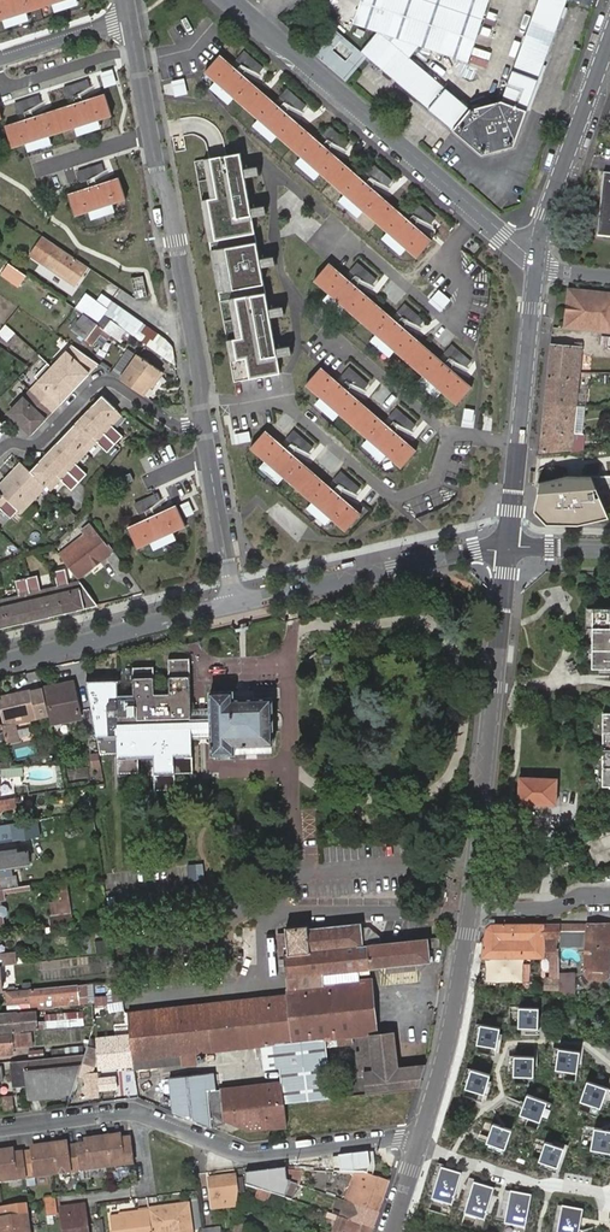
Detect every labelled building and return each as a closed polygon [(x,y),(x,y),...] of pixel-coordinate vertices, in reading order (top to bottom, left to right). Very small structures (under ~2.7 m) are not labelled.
[(62,0),(0,0),(0,19),(62,0)] [(353,22),(380,31),(362,51),(368,55),(455,130),(472,109),(410,57),(422,45),(466,60),(485,0),(360,0),(353,22)] [(566,0),(538,0),(502,99),(528,108),(566,0)] [(362,51),(335,27),(313,53),(346,81),(368,55),(362,51)] [(263,68),(244,51),(237,59),(242,64),(259,73),(263,68)] [(432,240),(219,54),(205,71),(418,256),(432,240)] [(74,96),(90,87),(88,79),(64,87),(67,98),(74,96)] [(279,97),(287,104),(301,111),(305,105),(287,89),(279,97)] [(11,147),(112,116),(106,95),(5,126),(11,147)] [(38,95),(15,102),(19,113),(25,111),(40,102),(38,95)] [(472,109),(455,130),(484,155),(515,145),(528,108),(502,99),(472,109)] [(348,143),(329,126),(322,134),(326,138),(343,148),(348,143)] [(215,241),(255,234),(240,154),(219,158),(210,159),(217,199),(211,200),(208,200),(215,241)] [(211,200),(217,199),(210,159),(204,160),(211,200)] [(392,180),(373,163),(365,172),(371,177),(386,186),(392,180)] [(88,179),(104,171),(102,164),(78,170),(81,181),(88,179)] [(603,172),(599,234),(609,235),(609,172),(603,172)] [(121,178),(70,194),(76,214),(127,199),(121,178)] [(209,242),(215,241),(208,200),(202,201),(209,242)] [(414,214),(430,223),(435,217),(416,201),(408,209),(414,214)] [(83,277),(89,269),(59,247),(58,246),(50,241),(39,255),(47,261),(45,265),(69,282),(76,273),(83,277)] [(256,243),(217,250),(224,291),(264,283),(256,243)] [(218,292),(224,291),(217,250),(211,251),(218,292)] [(473,387),(329,263),(315,279),(458,404),(473,387)] [(376,279),(357,263),(349,272),(355,276),(371,285),(376,279)] [(25,278),(9,267),(3,276),(19,287),(25,278)] [(76,286),(83,277),(76,273),(69,282),(76,286)] [(131,279),(135,300),(147,299),(143,278),(131,279)] [(568,289),(564,332),(609,336),(609,293),(568,289)] [(265,292),(235,298),(242,337),(236,338),(233,339),(240,379),(280,372),(265,292)] [(175,366),(172,348),(165,339),(112,302),(107,310),(97,304),(83,294),(74,308),(87,317),(91,320),(97,324),(103,316),(119,327),(130,334),(175,366)] [(102,296),(97,303),(107,310),(112,302),(102,296)] [(236,338),(242,337),(235,298),(229,299),(236,338)] [(424,321),(404,304),(397,313),(403,318),(419,327),(424,321)] [(87,341),(97,327),(82,316),(72,331),(87,341)] [(112,335),(113,336),(119,327),(103,316),(97,324),(98,326),(112,335)] [(104,347),(112,335),(98,326),(97,327),(87,341),(94,346),(97,343),(104,347)] [(600,336),(599,345),(609,346),(609,337),(600,336)] [(234,380),(240,379),(233,339),(227,340),(234,380)] [(551,347),(548,378),(562,379),(563,371),(579,373),(582,344),(576,343),(576,346),(572,345),(573,350),(551,347)] [(471,361),(452,345),(444,354),(449,358),(466,367),(471,361)] [(89,356),(76,347),(55,368),(76,388),(100,364),(89,356)] [(131,385),(144,394),(151,384),(161,369),(154,364),(136,352),(130,347),(112,372),(117,375),(131,385)] [(55,368),(51,363),(47,367),(51,372),(55,368)] [(51,372),(47,367),(36,378),(41,382),(51,372)] [(55,368),(33,391),(55,411),(76,388),(55,368)] [(307,384),(403,467),(417,451),(321,368),(307,384)] [(369,385),(349,368),(342,376),(347,381),(364,390),(369,385)] [(161,369),(151,384),(154,387),(165,371),(164,371),(161,369)] [(562,379),(548,378),(546,405),(575,407),(579,373),(563,371),(562,379)] [(33,391),(11,413),(12,414),(33,434),(55,411),(33,391)] [(122,415),(104,396),(95,405),(97,407),(88,417),(119,448),(127,440),(115,428),(125,418),(122,415)] [(97,407),(95,405),(86,415),(88,417),(97,407)] [(575,407),(546,405),(543,434),(573,435),(575,407)] [(576,406),(574,435),(582,436),(584,407),(576,406)] [(417,425),(398,409),(390,418),(396,423),(412,431),(417,425)] [(88,417),(86,415),(77,425),(79,427),(88,417)] [(68,435),(89,455),(99,444),(111,456),(119,448),(88,417),(79,427),(77,425),(68,435)] [(361,514),(266,431),(251,448),(347,530),(361,514)] [(313,448),(294,431),(287,440),(292,445),(309,453),(313,448)] [(573,435),(543,434),(541,453),(571,451),(573,435)] [(89,455),(68,435),(59,443),(62,445),(52,455),(83,485),(91,477),(79,466),(89,455)] [(59,443),(50,453),(52,455),(62,445),(59,443)] [(52,455),(50,453),(41,463),(43,465),(52,455)] [(52,455),(43,465),(41,463),(32,472),(47,487),(53,493),(63,482),(75,493),(83,485),(52,455)] [(23,463),(0,487),(0,491),(25,465),(23,463)] [(25,465),(0,491),(8,499),(22,513),(47,487),(32,472),(25,465)] [(360,489),(341,473),(334,481),(340,487),(355,494),(360,489)] [(539,481),(535,511),(545,524),(580,524),(609,516),(609,510),(609,508),(609,476),(572,474),(539,481)] [(157,494),(134,504),(139,514),(148,510),(160,501),(157,494)] [(177,506),(129,528),(137,547),(186,525),(177,506)] [(83,562),(105,546),(88,524),(80,530),(83,533),(57,554),(59,556),(71,571),(76,579),(89,569),(83,562)] [(105,546),(83,562),(89,569),(105,557),(113,551),(108,544),(105,546)] [(113,551),(105,557),(117,574),(125,568),(113,551)] [(97,606),(79,582),(57,587),(62,611),(76,608),(77,610),(97,606)] [(62,611),(57,587),(29,594),(34,617),(48,614),(49,617),(63,614),(62,611)] [(34,617),(29,594),(1,600),(7,627),(21,624),(20,620),(34,617)] [(587,608),(587,628),(593,628),(592,667),(600,668),(600,675),(609,675),(609,609),(587,608)] [(171,691),(153,692),(152,668),(133,669),(134,693),(117,694),(116,676),(86,678),(96,734),(114,734),(116,772),(134,771),(134,757),(153,756),(156,788),(173,787),(173,770),(193,769),(192,738),(205,738),(212,737),(212,753),(235,752),(235,746),(272,744),(274,744),(272,697),(234,697),(233,689),(210,690),(210,706),(201,707),(190,707),(187,658),(170,659),(171,691)] [(72,683),(43,689),(48,717),(50,724),(79,718),(72,683)] [(43,689),(0,698),(0,707),(5,725),(1,726),(4,741),(4,743),(16,740),(12,724),(48,717),(43,689)] [(602,714),(601,788),(609,789),(609,714),(602,714)] [(273,751),(272,744),(235,746),(235,752),(273,751)] [(518,804),(555,806),(555,801),(559,802),(559,788),(561,789),(561,780),(519,778),(518,804)] [(36,818),(0,824),(0,842),(38,837),(36,818)] [(16,848),(0,851),(0,866),(8,865),(8,868),(13,867),(12,864),(29,862),(27,849),(17,851),(16,848)] [(17,886),(16,876),(0,878),(0,889),(17,886)] [(30,884),(17,886),(0,889),(0,901),(5,900),(4,892),(31,889),(30,884)] [(71,913),(51,915),(41,916),(43,930),(72,927),(71,913)] [(298,1101),(366,1094),(398,1090),(414,1089),(418,1088),(425,1066),(424,1066),(395,1069),(392,1034),(374,1036),(374,1033),(377,1033),(371,979),(359,980),(357,968),(429,960),(428,947),(439,945),(438,936),(426,937),(363,944),(360,922),(306,928),(306,925),(285,927),(286,934),(276,935),(278,954),(283,953),(287,995),(233,1001),(238,1049),(276,1044),(280,1082),(221,1089),(224,1110),(284,1103),(298,1101)] [(559,924),(558,948),(585,948),(584,972),(589,979),(603,979),(608,974),(609,944),(609,923),(559,924)] [(486,929),(480,958),(543,956),(543,945),(547,946),(547,955),(549,955),(558,955),(558,948),(559,924),(491,924),(486,929)] [(111,983),(120,983),(115,953),(106,954),(110,983),(111,983)] [(558,955),(549,955),(549,977),(557,977),(558,955)] [(528,962),(499,961),(498,980),(512,980),(512,988),(527,989),(528,962)] [(416,963),(386,966),(387,973),(416,969),(416,963)] [(558,995),(574,995),(574,972),(558,972),(558,995)] [(543,989),(557,990),(557,978),(557,977),(549,977),(543,977),(543,989)] [(107,1003),(108,1003),(123,1001),(120,983),(111,983),(111,993),(107,993),(107,999),(107,1003)] [(93,1007),(94,1007),(93,1000),(92,987),(86,988),(27,992),(29,1011),(38,1010),(72,1007),(78,1006),(79,1008),(84,1007),(91,1007),(93,1007)] [(104,1004),(107,1003),(107,999),(93,1000),(94,1007),(104,1006),(104,1004)] [(109,1012),(124,1009),(123,1001),(108,1003),(109,1012)] [(195,1053),(238,1049),(233,1001),(127,1013),(129,1032),(132,1061),(182,1055),(183,1064),(196,1063),(195,1053)] [(92,1021),(91,1007),(84,1007),(84,1010),(85,1022),(92,1021)] [(540,1009),(521,1008),(520,1026),(539,1027),(540,1009)] [(86,1024),(85,1022),(84,1010),(44,1013),(45,1026),(86,1024)] [(0,1017),(0,1032),(36,1029),(34,1014),(0,1017)] [(501,1029),(483,1025),(480,1043),(498,1047),(501,1029)] [(129,1032),(95,1036),(98,1069),(133,1065),(132,1061),(129,1032)] [(13,1054),(12,1047),(31,1046),(30,1034),(21,1035),(0,1037),(0,1056),(13,1054)] [(94,1047),(89,1045),(86,1054),(78,1075),(84,1078),(86,1074),(95,1074),(97,1068),(96,1062),(92,1061),(95,1054),(94,1047)] [(51,1050),(52,1056),(77,1053),(77,1047),(51,1050)] [(581,1052),(561,1049),(558,1069),(579,1072),(581,1052)] [(30,1060),(43,1058),(42,1050),(29,1052),(30,1060)] [(27,1101),(71,1096),(78,1075),(86,1054),(43,1058),(30,1060),(10,1062),(13,1087),(26,1086),(27,1101)] [(536,1057),(516,1056),(516,1075),(535,1075),(536,1057)] [(492,1075),(473,1070),(468,1088),(486,1094),(492,1075)] [(210,1112),(208,1091),(215,1090),(213,1072),(170,1077),(172,1093),(173,1112),(211,1127),(210,1112)] [(100,1078),(99,1092),(113,1092),(113,1078),(100,1078)] [(609,1088),(589,1081),(583,1101),(603,1107),(609,1088)] [(549,1102),(529,1094),(522,1113),(542,1120),(549,1102)] [(14,1109),(12,1095),(3,1096),(4,1110),(14,1109)] [(249,1131),(286,1127),(285,1120),(284,1103),(224,1110),(222,1110),(223,1120),(249,1131)] [(210,1112),(211,1127),(223,1120),(222,1110),(210,1112)] [(513,1129),(495,1124),(489,1141),(507,1147),(513,1129)] [(596,1128),(593,1149),(609,1152),(609,1130),(596,1128)] [(133,1164),(130,1139),(113,1141),(103,1142),(106,1168),(133,1164)] [(106,1168),(103,1142),(93,1144),(76,1146),(80,1171),(106,1168)] [(565,1148),(547,1142),(541,1160),(560,1166),(565,1148)] [(53,1175),(80,1171),(76,1146),(60,1148),(49,1149),(53,1175)] [(26,1179),(53,1175),(49,1149),(39,1151),(22,1153),(26,1179)] [(26,1179),(22,1153),(6,1155),(0,1156),(0,1182),(26,1179)] [(373,1153),(331,1158),(333,1172),(358,1173),(363,1174),(372,1176),(375,1168),(373,1153)] [(288,1170),(245,1174),(247,1185),(259,1189),(271,1194),(291,1201),(297,1185),(287,1182),(288,1170)] [(301,1187),(306,1171),(288,1170),(287,1182),(297,1185),(301,1187)] [(462,1175),(443,1170),(433,1201),(453,1206),(462,1175)] [(347,1202),(377,1213),(383,1198),(381,1196),(386,1181),(372,1176),(363,1174),(358,1173),(347,1202)] [(236,1200),(237,1196),(234,1176),(208,1179),(210,1201),(224,1199),(225,1208),(234,1207),(235,1204),(236,1200)] [(495,1191),(475,1185),(466,1215),(486,1221),(495,1191)] [(271,1194),(259,1189),(255,1198),(267,1202),(271,1194)] [(532,1197),(512,1193),(507,1225),(527,1228),(532,1197)] [(53,1197),(44,1198),(47,1215),(55,1214),(53,1197)] [(224,1199),(210,1201),(212,1210),(225,1208),(224,1199)] [(347,1202),(343,1201),(338,1217),(339,1217),(372,1229),(377,1213),(347,1202)] [(28,1227),(25,1204),(12,1206),(13,1216),(0,1218),(0,1231),(28,1227)] [(12,1206),(0,1208),(0,1218),(13,1216),(12,1206)] [(86,1229),(82,1229),(81,1217),(84,1217),(83,1206),(59,1209),(62,1231),(86,1231),(86,1229)] [(147,1210),(149,1231),(188,1231),(184,1206),(174,1207),(175,1210),(156,1212),(156,1209),(147,1210)] [(563,1208),(559,1231),(580,1231),(584,1212),(563,1208)] [(147,1210),(136,1212),(136,1214),(108,1218),(110,1231),(149,1231),(147,1210)] [(250,1221),(236,1215),(232,1229),(242,1231),(247,1231),(250,1221)] [(372,1229),(339,1217),(333,1231),(371,1231),(372,1229)]
